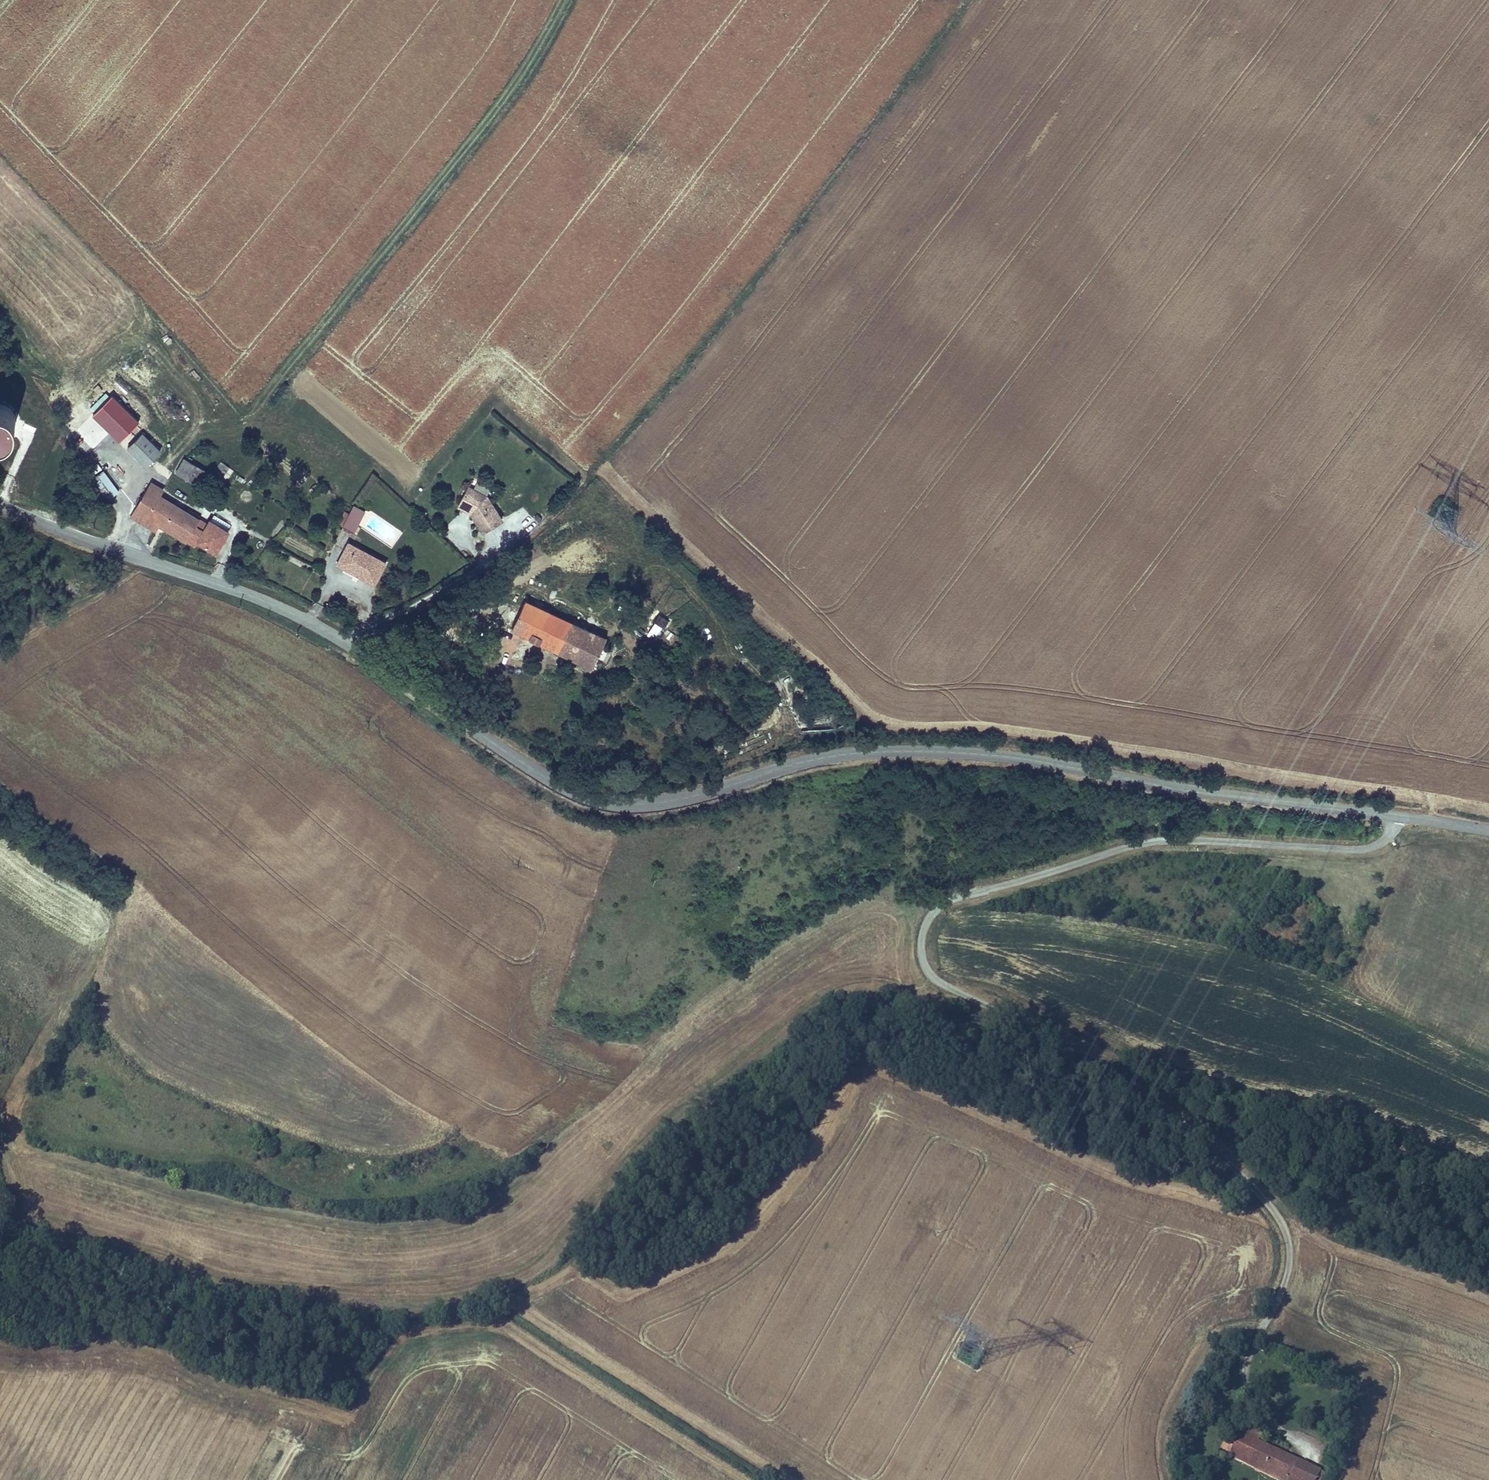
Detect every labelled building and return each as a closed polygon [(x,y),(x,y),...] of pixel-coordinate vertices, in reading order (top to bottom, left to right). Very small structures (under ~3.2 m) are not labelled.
[(19,409),(0,407),(0,448),(16,449),(19,409)] [(159,450),(142,434),(128,448),(146,466),(159,450)] [(223,461),(216,468),(226,478),(233,471),(223,461)] [(11,468),(11,473),(15,476),(19,477),(24,474),(26,470),(25,466),(21,462),(17,462),(12,464),(11,468)] [(85,472),(106,503),(119,494),(99,463),(85,472)] [(193,486),(201,472),(189,465),(181,477),(193,486)] [(135,508),(146,514),(157,496),(161,489),(150,483),(135,508)] [(473,513),(470,515),(481,534),(501,523),(485,498),(466,489),(458,505),(471,510),(473,513)] [(156,524),(187,541),(200,520),(157,496),(146,514),(144,517),(156,524)] [(456,509),(470,515),(473,513),(471,510),(458,505),(456,509)] [(152,532),(156,524),(144,517),(146,514),(135,508),(129,519),(152,532)] [(370,516),(357,509),(346,531),(357,538),(370,516)] [(200,520),(187,541),(195,546),(207,524),(200,520)] [(384,565),(349,546),(338,567),(372,585),(384,565)] [(633,651),(524,600),(511,627),(620,680),(633,651)] [(668,618),(657,613),(654,622),(665,626),(668,618)] [(652,627),(638,621),(635,626),(629,623),(628,626),(623,624),(621,629),(646,640),(652,627)] [(1298,1467),(1258,1447),(1261,1439),(1243,1431),(1228,1461),(1245,1468),(1249,1462),(1270,1472),(1267,1479),(1268,1479),(1293,1479),(1298,1467)] [(1249,1462),(1245,1468),(1267,1479),(1270,1472),(1249,1462)] [(1298,1467),(1293,1479),(1323,1479),(1298,1467)]
